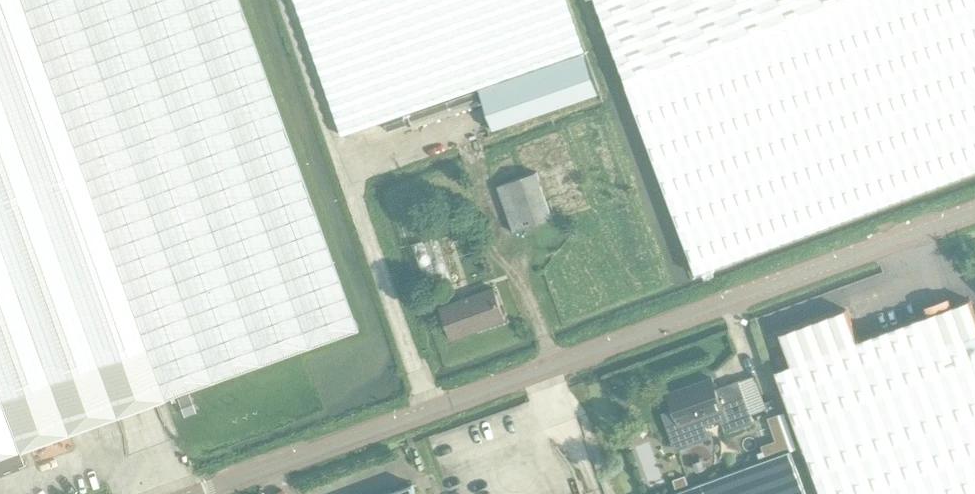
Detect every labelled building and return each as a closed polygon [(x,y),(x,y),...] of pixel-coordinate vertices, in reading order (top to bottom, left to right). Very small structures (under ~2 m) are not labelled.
[(21,451),(359,330),(240,0),(0,0),(0,473),(27,463),(26,461),(25,462),(21,451)] [(318,63),(343,136),(480,88),(495,129),(600,92),(584,45),(568,0),(296,0),(318,63)] [(630,84),(628,84),(696,273),(974,171),(974,0),(598,0),(630,84)] [(476,90),(450,100),(453,109),(471,103),(473,108),(481,105),(479,100),(480,100),(476,90)] [(525,176),(498,186),(515,233),(554,219),(554,218),(537,172),(525,176)] [(455,280),(438,234),(413,244),(429,289),(455,280)] [(494,288),(442,306),(453,338),(505,320),(494,288)] [(807,450),(974,388),(974,312),(971,300),(858,341),(847,309),(781,333),(793,365),(777,371),(806,451),(807,450)] [(726,432),(754,422),(739,380),(716,389),(712,378),(669,393),(686,441),(709,432),(706,426),(721,420),(726,432)] [(807,450),(823,493),(974,493),(974,388),(807,450)] [(769,417),(777,439),(762,445),(766,454),(780,449),(790,446),(791,450),(798,448),(785,411),(779,413),(769,417)] [(791,451),(671,493),(806,493),(791,451)] [(414,483),(395,490),(394,488),(384,492),(385,493),(383,493),(418,493),(414,483)]
